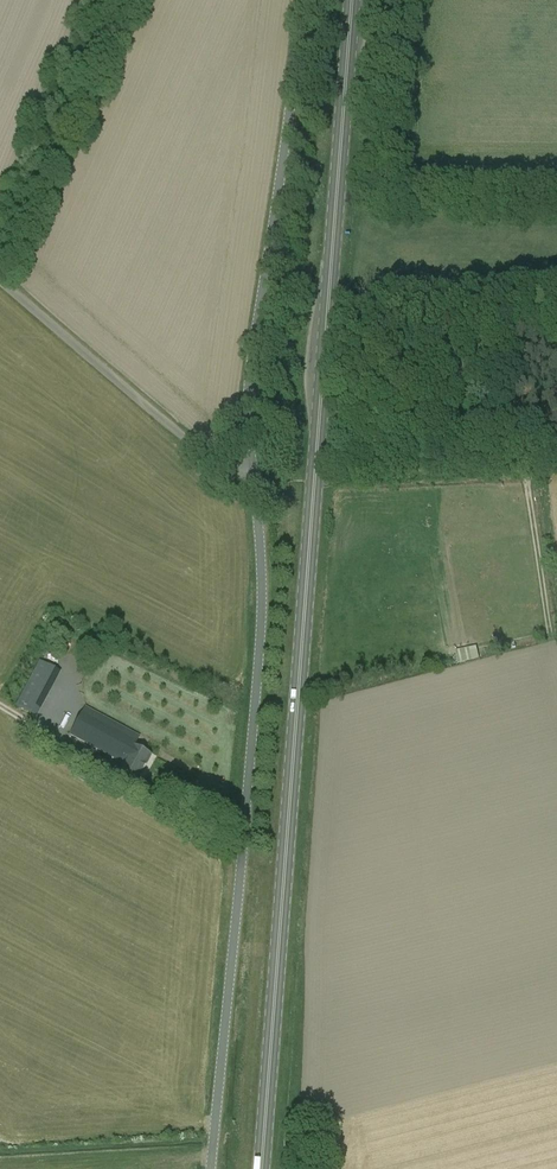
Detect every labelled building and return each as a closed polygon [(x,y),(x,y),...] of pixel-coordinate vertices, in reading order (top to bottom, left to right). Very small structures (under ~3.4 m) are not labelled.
[(495,421),(502,421),(502,407),(494,408),(495,421)] [(479,647),(457,650),(459,662),(481,659),(479,647)] [(17,707),(35,717),(59,671),(41,661),(17,707)] [(133,748),(136,743),(82,713),(70,736),(123,766),(120,772),(137,781),(150,758),(133,748)]
